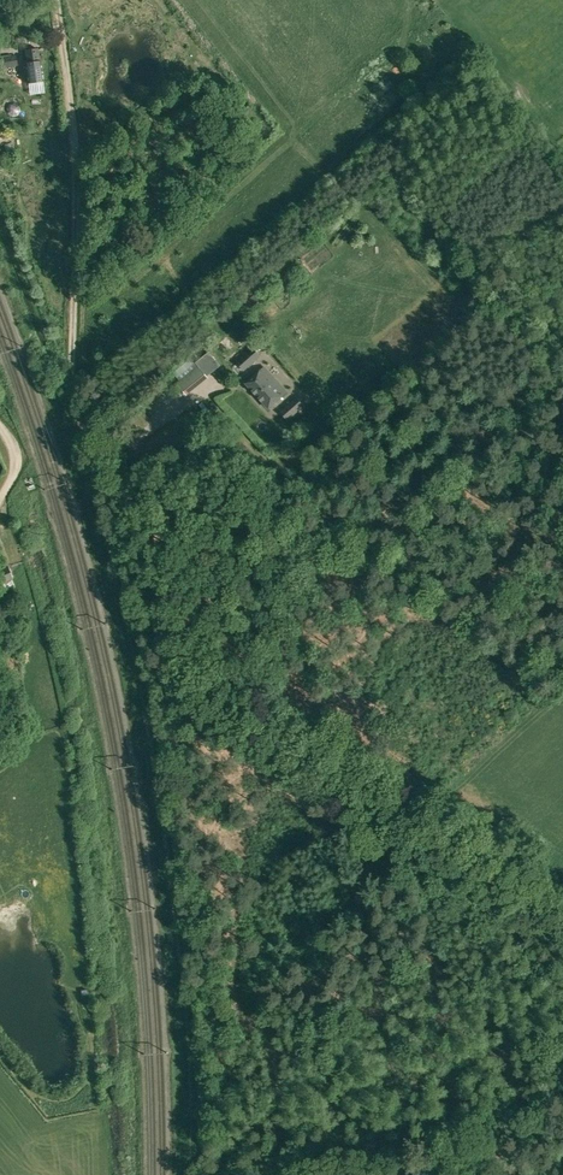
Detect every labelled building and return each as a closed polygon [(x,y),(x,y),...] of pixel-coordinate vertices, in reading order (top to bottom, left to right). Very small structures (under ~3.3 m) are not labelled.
[(25,63),(28,83),(44,80),(39,48),(24,50),(26,63),(25,63)] [(17,65),(16,54),(0,57),(0,68),(17,65)] [(231,366),(238,374),(243,370),(244,371),(261,356),(253,347),(237,361),(236,361),(231,366)] [(177,383),(185,392),(206,375),(207,376),(214,370),(203,356),(196,362),(199,365),(177,383)] [(246,383),(269,408),(286,392),(264,367),(246,383)] [(213,382),(192,396),(196,402),(217,387),(213,382)] [(280,411),(288,420),(304,405),(296,396),(280,411)] [(307,409),(291,422),(297,430),(313,417),(307,409)] [(1,567),(9,562),(0,544),(0,566),(1,567)] [(3,592),(16,588),(7,566),(0,568),(0,583),(3,592)] [(28,748),(32,755),(39,751),(36,744),(28,748)]
